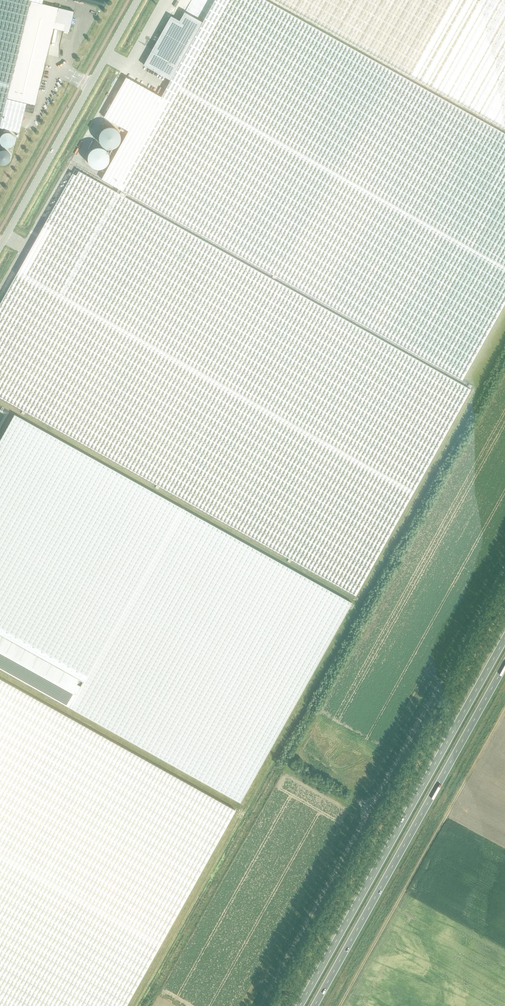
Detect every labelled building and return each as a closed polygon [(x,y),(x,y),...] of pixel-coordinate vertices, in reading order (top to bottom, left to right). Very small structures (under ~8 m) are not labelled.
[(0,127),(19,132),(21,127),(27,103),(35,105),(54,28),(69,32),(74,12),(69,10),(62,9),(59,8),(42,4),(43,0),(0,0),(0,128),(0,127)] [(102,179),(119,188),(123,191),(462,379),(504,302),(504,134),(265,0),(192,0),(187,8),(185,13),(180,21),(171,17),(144,65),(171,80),(161,97),(151,91),(144,87),(126,77),(117,94),(104,117),(106,118),(116,124),(128,131),(102,179)] [(504,130),(504,0),(273,0),(504,130)] [(99,132),(99,136),(100,141),(102,144),(106,146),(111,147),(115,145),(118,142),(120,139),(120,135),(119,131),(116,128),(113,126),(109,126),(105,127),(102,129),(99,132)] [(1,137),(0,139),(1,142),(3,145),(5,146),(9,147),(12,146),(14,144),(15,141),(15,138),(14,136),(13,133),(10,132),(7,132),(4,132),(2,134),(1,137)] [(87,153),(86,157),(87,162),(90,165),(94,167),(98,168),(102,166),(106,163),(107,160),(107,156),(106,152),(104,149),(100,147),(96,146),(92,147),(89,150),(87,153)] [(0,150),(0,163),(12,163),(12,150),(0,150)] [(0,304),(0,397),(356,595),(470,389),(274,280),(184,230),(121,194),(123,191),(119,188),(117,192),(79,171),(76,175),(73,173),(0,304)] [(69,706),(240,802),(351,603),(15,414),(0,441),(0,668),(69,706)] [(235,810),(0,679),(0,1005),(126,1005),(235,810)]
